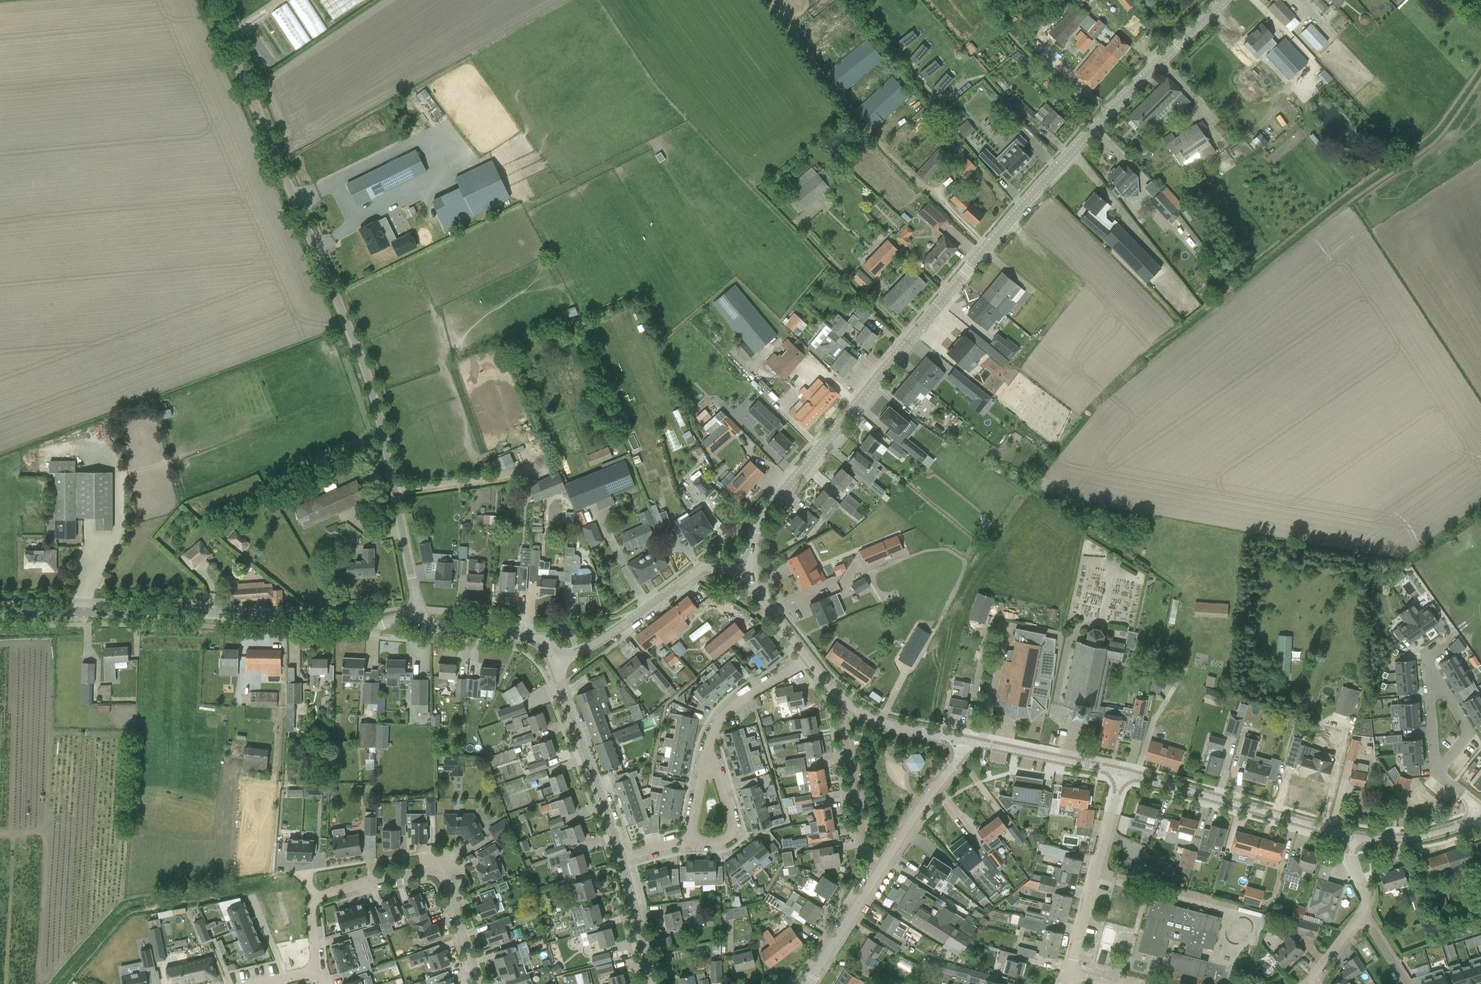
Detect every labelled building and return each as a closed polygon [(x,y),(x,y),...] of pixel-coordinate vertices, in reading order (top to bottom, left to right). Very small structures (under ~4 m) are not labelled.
[(272,12),(294,49),(326,31),(308,0),(289,0),(289,1),(272,12)] [(333,21),(364,0),(319,0),(333,21)] [(1134,4),(1130,0),(1118,0),(1127,10),(1134,4)] [(1268,8),(1285,26),(1295,17),(1279,0),(1274,0),(1275,1),(1268,8)] [(1323,13),(1329,8),(1321,0),(1312,0),(1315,3),(1314,4),(1323,13)] [(1334,4),(1337,8),(1343,2),(1341,0),(1330,0),(1334,4)] [(1076,25),(1087,15),(1075,3),(1072,6),(1074,7),(1049,33),(1063,46),(1066,42),(1065,41),(1078,27),(1076,25)] [(269,17),(245,32),(268,67),(285,56),(266,27),(273,23),(269,17)] [(1300,34),(1317,51),(1328,41),(1311,23),(1300,34)] [(1246,40),(1253,47),(1256,51),(1272,36),(1262,25),(1246,40)] [(912,31),(897,43),(903,50),(918,38),(912,31)] [(1093,40),(1084,33),(1074,44),(1083,51),(1093,40)] [(1094,51),(1098,55),(1099,54),(1105,59),(1109,53),(1118,60),(1129,46),(1116,35),(1105,48),(1100,44),(1094,51)] [(843,92),(885,59),(868,38),(826,71),(843,92)] [(1266,55),(1289,79),(1307,62),(1310,60),(1308,57),(1309,56),(1292,38),(1288,42),(1284,38),(1266,55)] [(922,44),(909,59),(916,65),(929,51),(922,44)] [(1011,57),(1019,66),(1027,60),(1023,55),(1022,56),(1018,51),(1011,57)] [(1099,54),(1098,55),(1079,77),(1093,89),(1118,60),(1109,53),(1105,59),(1099,54)] [(934,60),(920,73),(926,80),(941,68),(934,60)] [(1461,61),(1457,65),(1466,76),(1471,72),(1461,61)] [(946,73),(933,87),(940,94),(953,80),(946,73)] [(1128,117),(1141,130),(1180,91),(1168,78),(1128,117)] [(436,122),(446,114),(426,88),(411,99),(428,120),(432,116),(436,122)] [(1010,103),(1031,122),(1037,115),(1021,102),(1017,97),(1010,103)] [(1042,122),(1052,131),(1063,119),(1053,110),(1045,103),(1039,110),(1047,117),(1042,122)] [(855,110),(873,130),(879,124),(861,105),(855,110)] [(957,128),(965,137),(975,129),(967,120),(957,128)] [(1171,132),(1163,138),(1180,164),(1197,153),(1202,161),(1216,152),(1195,123),(1174,137),(1171,132)] [(1262,149),(1270,142),(1262,132),(1253,140),(1262,149)] [(1021,149),(1027,143),(1019,135),(1013,141),(1016,145),(999,162),(985,148),(978,155),(999,175),(1005,169),(1012,176),(1030,158),(1021,149)] [(912,168),(928,184),(951,159),(936,143),(912,168)] [(347,184),(357,206),(426,172),(415,150),(347,184)] [(1139,150),(1134,155),(1138,159),(1143,154),(1139,150)] [(660,152),(655,156),(660,162),(665,159),(660,152)] [(955,169),(966,179),(976,168),(966,159),(955,169)] [(431,201),(445,229),(473,215),(509,198),(492,161),(455,178),(459,187),(431,201)] [(1115,186),(1114,186),(1122,196),(1130,189),(1127,187),(1137,177),(1126,165),(1122,169),(1119,166),(1115,170),(1114,169),(1114,168),(1113,168),(1109,172),(1109,173),(1111,174),(1107,178),(1115,186)] [(798,213),(834,182),(823,169),(817,174),(812,167),(788,187),(793,193),(787,199),(798,213)] [(1152,195),(1159,189),(1153,180),(1145,186),(1152,195)] [(964,212),(962,214),(974,226),(984,215),(977,209),(971,204),(957,191),(950,199),(964,212)] [(1150,201),(1167,220),(1178,210),(1161,191),(1150,201)] [(1086,213),(1080,220),(1103,239),(1145,282),(1161,268),(1117,223),(1112,229),(1095,215),(1106,202),(1095,192),(1083,206),(1088,210),(1086,213)] [(918,214),(936,230),(946,219),(928,203),(918,214)] [(1176,217),(1198,246),(1201,244),(1179,215),(1176,217)] [(360,229),(372,253),(389,245),(377,221),(360,229)] [(912,241),(908,238),(913,232),(907,226),(896,238),(906,247),(912,241)] [(410,234),(392,243),(398,255),(416,247),(410,234)] [(923,260),(936,272),(958,248),(944,235),(936,243),(937,244),(923,260)] [(863,264),(875,276),(899,251),(887,240),(871,256),(863,264)] [(852,278),(866,292),(874,284),(859,270),(852,278)] [(883,299),(897,313),(908,301),(909,302),(926,284),(926,283),(912,270),(883,299)] [(1002,272),(983,295),(1005,313),(1006,315),(1015,303),(1012,300),(1021,289),(1015,284),(1002,272)] [(744,341),(736,348),(746,360),(755,353),(777,335),(735,285),(713,303),(744,341)] [(983,295),(968,313),(982,324),(991,313),(999,320),(1005,313),(983,295)] [(862,324),(870,313),(860,305),(851,315),(846,321),(837,314),(833,320),(829,318),(828,320),(834,325),(831,329),(832,330),(840,337),(850,325),(853,327),(852,327),(860,333),(855,340),(866,349),(877,336),(862,324)] [(794,313),(785,325),(793,332),(797,326),(802,320),(794,313)] [(643,325),(637,327),(640,333),(646,330),(643,325)] [(801,330),(797,326),(793,332),(797,335),(801,330)] [(810,345),(808,347),(813,352),(823,360),(823,361),(835,371),(843,377),(857,360),(849,354),(840,346),(844,340),(840,337),(832,330),(827,335),(815,349),(810,345)] [(966,335),(949,355),(967,370),(975,363),(978,365),(988,355),(966,335)] [(776,388),(807,355),(788,337),(765,361),(772,367),(763,376),(776,388)] [(1011,346),(1005,341),(997,350),(1010,360),(1019,349),(1013,344),(1011,346)] [(894,394),(901,401),(908,407),(921,392),(926,396),(930,391),(928,389),(935,382),(932,379),(942,367),(927,355),(894,394)] [(1001,359),(997,365),(1010,376),(1015,370),(1001,359)] [(990,397),(984,392),(964,376),(956,386),(983,407),(990,397)] [(809,390),(788,413),(806,430),(838,396),(824,383),(814,395),(809,390)] [(780,422),(757,400),(748,411),(759,421),(761,419),(766,424),(773,430),(765,438),(765,441),(768,443),(767,444),(781,456),(792,444),(779,432),(784,426),(780,422)] [(886,406),(881,412),(883,413),(879,418),(898,435),(911,421),(903,414),(901,416),(889,406),(888,407),(886,406)] [(740,430),(721,410),(714,416),(722,424),(701,442),(712,454),(740,430)] [(634,434),(627,436),(632,449),(639,447),(634,434)] [(860,447),(863,450),(877,461),(882,456),(887,449),(870,435),(860,447)] [(928,455),(906,437),(900,445),(921,462),(928,455)] [(900,445),(894,441),(887,449),(898,458),(900,455),(904,458),(908,454),(906,452),(907,451),(900,445)] [(699,447),(692,451),(695,458),(703,453),(699,447)] [(877,461),(863,450),(860,454),(856,451),(855,453),(853,452),(848,458),(850,459),(848,461),(864,474),(865,473),(867,475),(874,467),(876,468),(880,463),(877,461)] [(597,451),(586,456),(590,466),(601,462),(597,451)] [(636,465),(642,463),(639,455),(633,457),(636,465)] [(491,460),(496,472),(506,468),(501,456),(491,460)] [(565,484),(575,510),(595,502),(599,509),(614,502),(612,496),(636,486),(624,460),(565,484)] [(709,461),(697,471),(700,475),(712,465),(709,461)] [(725,488),(731,494),(739,501),(764,474),(750,461),(725,488)] [(847,495),(848,494),(857,483),(852,478),(842,469),(831,481),(842,490),(847,495)] [(55,472),(55,538),(75,538),(75,517),(96,517),(96,529),(112,529),(112,472),(55,472)] [(565,489),(559,474),(538,483),(544,497),(544,498),(565,489)] [(694,483),(707,496),(713,489),(700,477),(694,483)] [(865,477),(862,480),(869,486),(872,481),(868,478),(867,479),(865,477)] [(294,508),(303,528),(349,508),(358,504),(356,500),(364,497),(356,480),(340,488),(294,508)] [(872,481),(869,486),(881,497),(885,492),(872,481)] [(544,497),(538,483),(529,487),(535,501),(544,497)] [(813,503),(821,509),(825,512),(830,506),(833,508),(838,502),(824,490),(813,503)] [(848,494),(847,495),(843,500),(855,510),(860,504),(848,494)] [(855,510),(843,500),(839,505),(851,515),(858,521),(863,516),(855,510)] [(694,515),(690,518),(702,536),(707,533),(708,534),(712,532),(711,531),(713,530),(705,517),(707,516),(701,506),(692,512),(694,515)] [(643,524),(620,534),(627,550),(654,539),(653,534),(657,533),(648,511),(639,515),(643,524)] [(659,513),(664,529),(671,526),(666,511),(659,513)] [(790,518),(784,526),(797,537),(802,531),(807,534),(819,520),(809,511),(802,519),(797,515),(793,520),(790,518)] [(703,538),(702,536),(690,518),(687,513),(672,522),(678,539),(685,535),(692,545),(694,543),(695,545),(701,541),(700,539),(703,538)] [(484,515),(484,524),(495,524),(496,516),(484,515)] [(533,523),(532,532),(542,532),(542,523),(533,523)] [(597,523),(583,528),(590,546),(604,541),(597,523)] [(778,523),(773,529),(777,533),(782,526),(778,523)] [(230,543),(242,552),(246,547),(234,538),(230,543)] [(181,556),(192,570),(211,555),(200,541),(181,556)] [(419,544),(423,564),(433,561),(429,542),(419,544)] [(860,551),(866,565),(888,556),(882,542),(860,551)] [(458,574),(466,574),(468,546),(460,546),(458,574)] [(580,567),(580,558),(577,555),(574,555),(575,548),(565,547),(565,557),(564,572),(571,572),(572,592),(592,591),(591,581),(591,575),(591,571),(588,568),(579,568),(580,567)] [(363,561),(355,561),(355,563),(347,563),(347,575),(355,575),(356,576),(375,576),(374,548),(362,549),(363,561)] [(668,564),(657,548),(635,562),(634,560),(627,564),(639,584),(656,574),(655,572),(668,564)] [(786,560),(802,589),(817,581),(818,583),(825,580),(808,548),(786,560)] [(55,571),(55,554),(50,554),(50,550),(35,550),(35,551),(25,551),(25,569),(43,569),(43,571),(55,571)] [(531,565),(539,565),(540,550),(532,550),(531,565)] [(449,562),(437,562),(436,571),(435,585),(451,587),(451,580),(457,580),(458,560),(449,559),(449,562)] [(483,575),(483,563),(477,563),(477,560),(469,559),(468,574),(468,578),(467,588),(482,589),(483,579),(483,575)] [(500,590),(513,591),(514,579),(527,580),(528,567),(504,565),(504,571),(501,571),(500,590)] [(834,568),(837,575),(842,573),(845,569),(843,565),(834,568)] [(540,586),(539,592),(555,594),(556,584),(556,580),(556,570),(548,570),(538,569),(537,575),(536,586),(540,586)] [(1394,575),(1387,580),(1392,586),(1398,582),(1394,575)] [(869,586),(864,577),(852,585),(857,593),(869,586)] [(226,587),(227,592),(227,602),(272,599),(272,605),(282,605),(281,595),(281,590),(271,591),(271,584),(263,585),(263,583),(241,584),(241,586),(226,587)] [(983,623),(992,598),(978,593),(970,618),(983,623)] [(810,605),(813,612),(814,611),(820,624),(836,618),(835,617),(842,615),(834,595),(827,598),(827,597),(810,605)] [(688,625),(684,620),(698,609),(688,596),(651,625),(663,641),(663,642),(664,644),(688,625)] [(871,607),(878,604),(874,597),(868,600),(871,607)] [(1194,616),(1227,618),(1228,604),(1195,602),(1194,616)] [(1414,603),(1406,608),(1423,633),(1426,631),(1432,627),(1438,623),(1434,617),(1439,613),(1432,603),(1427,607),(1426,606),(1420,611),(1414,603)] [(1397,627),(1392,631),(1399,641),(1405,638),(1409,643),(1414,639),(1415,639),(1421,635),(1423,633),(1406,608),(1398,614),(1404,622),(1397,627)] [(1047,609),(1046,611),(1050,612),(1049,618),(1056,619),(1057,610),(1051,609),(1050,609),(1047,609)] [(704,648),(714,660),(745,634),(735,622),(704,648)] [(663,641),(651,625),(635,637),(645,650),(654,643),(657,647),(663,642),(663,641)] [(930,635),(917,627),(908,642),(914,646),(910,653),(917,657),(930,635)] [(742,637),(755,653),(771,641),(762,629),(757,633),(753,628),(742,637)] [(1006,713),(1006,712),(1010,704),(1018,706),(1017,717),(1016,717),(1016,718),(1030,717),(1031,720),(1044,710),(1046,712),(1047,698),(1049,699),(1051,679),(1053,679),(1056,654),(1054,653),(1058,639),(1056,639),(1044,637),(1046,634),(1015,628),(1016,640),(1015,640),(1013,650),(1005,650),(1005,661),(1003,660),(996,697),(998,698),(995,705),(995,704),(994,705),(1006,713)] [(1070,716),(1102,723),(1104,717),(1105,714),(1106,707),(1099,706),(1108,658),(1121,660),(1124,644),(1102,640),(1103,635),(1099,630),(1092,628),(1087,632),(1085,643),(1075,641),(1065,697),(1063,706),(1071,708),(1071,709),(1072,709),(1070,716)] [(1277,645),(1275,676),(1288,677),(1290,636),(1278,635),(1277,645)] [(1453,655),(1439,664),(1444,673),(1462,663),(1456,654),(1465,649),(1457,638),(1448,648),(1453,655)] [(771,641),(755,653),(764,665),(768,669),(774,665),(770,660),(780,653),(771,641)] [(825,656),(866,685),(875,671),(861,661),(862,660),(836,642),(825,656)] [(127,658),(127,648),(104,649),(105,659),(105,662),(106,681),(115,681),(114,661),(128,661),(127,658)] [(226,669),(226,676),(238,676),(238,665),(239,651),(223,650),(222,659),(220,659),(220,668),(226,669)] [(247,660),(246,665),(247,665),(247,670),(267,670),(268,675),(280,675),(280,665),(281,665),(281,661),(281,650),(247,650),(247,660)] [(619,672),(626,679),(630,685),(647,670),(636,657),(619,672)] [(734,657),(719,670),(732,686),(743,676),(740,673),(744,669),(734,657)] [(364,676),(365,659),(343,658),(342,681),(352,681),(352,675),(364,676)] [(334,680),(334,665),(328,665),(328,659),(310,659),(310,669),(310,674),(310,684),(318,684),(318,674),(325,674),(325,678),(326,680),(328,681),(331,681),(331,680),(334,680)] [(387,678),(398,678),(398,674),(405,674),(405,660),(387,660),(387,678)] [(1414,660),(1394,661),(1395,673),(1415,671),(1414,660)] [(81,704),(91,705),(92,683),(94,683),(94,663),(82,663),(81,682),(81,704)] [(712,670),(705,676),(721,695),(732,686),(719,670),(712,663),(709,666),(712,670)] [(1462,663),(1444,673),(1450,683),(1467,672),(1462,663)] [(439,677),(435,677),(434,688),(443,688),(443,686),(447,686),(447,678),(455,679),(455,675),(456,665),(440,664),(439,677)] [(495,690),(495,681),(496,681),(497,668),(481,667),(480,677),(480,679),(477,679),(476,688),(495,690)] [(671,685),(658,670),(651,675),(662,689),(669,697),(677,692),(675,690),(674,690),(671,685)] [(1415,671),(1395,673),(1396,684),(1416,682),(1415,671)] [(1467,672),(1450,683),(1456,692),(1473,682),(1467,672)] [(721,695),(705,676),(704,675),(700,678),(704,683),(692,693),(701,704),(705,700),(709,705),(721,695)] [(1206,685),(1214,686),(1216,676),(1208,675),(1206,685)] [(425,679),(412,679),(411,704),(414,704),(414,713),(427,713),(428,679),(425,679)] [(456,696),(464,697),(466,679),(457,679),(456,696)] [(476,688),(477,679),(466,679),(464,697),(476,697),(476,688)] [(948,712),(964,715),(967,701),(957,699),(959,690),(961,680),(954,679),(952,689),(951,698),(950,698),(948,712)] [(294,703),(301,703),(301,682),(287,683),(287,719),(294,718),(294,703)] [(362,703),(376,704),(378,683),(363,682),(362,703)] [(510,690),(503,694),(508,701),(514,697),(518,702),(520,701),(530,695),(521,682),(509,690),(510,690)] [(1416,682),(1396,684),(1397,695),(1417,693),(1416,682)] [(599,703),(607,700),(602,686),(576,695),(595,745),(612,739),(610,734),(599,703)] [(774,690),(777,703),(787,701),(789,709),(795,708),(805,706),(802,691),(793,693),(792,686),(782,688),(774,690)] [(1334,712),(1352,717),(1360,691),(1342,686),(1334,712)] [(618,688),(625,707),(636,703),(623,687),(618,688)] [(1206,689),(1203,697),(1210,699),(1213,691),(1206,689)] [(882,698),(872,691),(869,696),(879,702),(882,698)] [(250,692),(250,706),(276,707),(277,692),(250,692)] [(1462,703),(1468,712),(1480,704),(1480,696),(1479,692),(1462,703)] [(1104,717),(1102,723),(1098,744),(1114,747),(1116,738),(1120,739),(1123,728),(1132,730),(1133,725),(1140,727),(1142,717),(1145,700),(1135,698),(1132,715),(1135,715),(1134,720),(1123,717),(1124,711),(1106,707),(1105,714),(1104,717)] [(511,706),(498,711),(501,721),(526,712),(523,702),(522,702),(511,706)] [(1418,702),(1398,704),(1399,716),(1419,714),(1419,713),(1418,708),(1418,702)] [(1468,712),(1473,722),(1480,717),(1480,704),(1468,712)] [(663,706),(662,705),(653,712),(654,716),(661,714),(663,706)] [(639,710),(631,713),(634,721),(642,718),(639,710)] [(547,727),(542,713),(528,717),(527,713),(512,718),(513,722),(504,725),(507,732),(531,724),(533,732),(539,730),(539,731),(541,730),(541,729),(547,727)] [(677,719),(675,729),(695,733),(697,718),(670,713),(669,718),(677,719)] [(1230,714),(1228,724),(1240,728),(1243,718),(1230,714)] [(1419,714),(1399,716),(1400,729),(1420,727),(1419,721),(1419,716),(1419,714)] [(439,726),(439,715),(431,715),(431,726),(439,726)] [(792,729),(802,727),(803,734),(817,732),(814,716),(800,719),(791,721),(792,729)] [(613,725),(615,730),(627,726),(625,721),(613,725)] [(358,746),(376,747),(376,723),(360,723),(358,746)] [(612,739),(595,745),(604,770),(621,764),(614,745),(642,735),(637,723),(610,734),(612,739)] [(728,748),(747,743),(755,740),(754,736),(746,738),(743,728),(724,734),(728,748)] [(665,737),(664,741),(664,742),(692,747),(695,733),(675,729),(673,739),(665,737)] [(511,740),(514,747),(534,740),(531,733),(511,740)] [(768,740),(769,746),(798,741),(797,735),(768,740)] [(1207,762),(1205,771),(1219,775),(1221,765),(1223,758),(1219,757),(1221,750),(1222,750),(1225,740),(1209,735),(1207,746),(1208,746),(1212,747),(1210,754),(1208,761),(1207,762)] [(1398,742),(1397,735),(1384,736),(1385,743),(1398,742)] [(1247,756),(1247,758),(1242,777),(1265,784),(1269,767),(1256,763),(1257,761),(1252,760),(1258,741),(1245,737),(1240,754),(1247,756)] [(1298,771),(1316,777),(1319,767),(1320,762),(1323,753),(1314,750),(1313,753),(1298,749),(1301,739),(1293,737),(1291,746),(1288,756),(1295,758),(1296,756),(1303,758),(1298,771)] [(533,753),(536,761),(544,758),(556,754),(551,739),(539,743),(531,746),(533,753)] [(1351,739),(1346,758),(1354,760),(1359,741),(1351,739)] [(1421,739),(1401,741),(1402,753),(1422,751),(1422,750),(1421,745),(1421,739)] [(820,747),(818,740),(805,742),(805,743),(795,744),(797,752),(806,751),(807,758),(824,755),(823,746),(820,747)] [(1177,768),(1182,751),(1150,741),(1145,759),(1177,768)] [(671,747),(669,757),(689,761),(692,747),(664,742),(664,743),(663,746),(671,747)] [(728,748),(732,762),(751,756),(759,754),(758,750),(750,752),(747,743),(728,748)] [(773,747),(775,753),(784,750),(782,744),(773,747)] [(245,747),(242,771),(265,773),(268,750),(245,747)] [(1422,751),(1402,753),(1403,766),(1406,765),(1407,774),(1412,775),(1419,775),(1419,764),(1423,764),(1422,757),(1422,753),(1422,751)] [(365,769),(374,770),(375,753),(366,753),(365,769)] [(909,753),(910,770),(925,769),(924,753),(909,753)] [(751,756),(732,762),(736,776),(763,768),(762,763),(754,766),(751,756)] [(689,761),(669,757),(668,767),(659,765),(658,770),(686,776),(689,761)] [(774,768),(784,767),(786,766),(804,763),(803,757),(785,760),(785,759),(773,762),(774,768)] [(444,759),(444,769),(463,769),(463,759),(444,759)] [(528,769),(529,772),(547,766),(545,760),(527,766),(528,769)] [(1350,773),(1348,783),(1363,786),(1365,776),(1367,765),(1352,762),(1350,773)] [(786,766),(784,767),(785,774),(806,771),(804,763),(786,766)] [(802,772),(804,784),(810,783),(826,781),(823,768),(808,771),(802,772)] [(527,777),(528,782),(547,775),(546,770),(527,777)] [(615,783),(620,797),(639,791),(634,777),(638,775),(637,771),(628,773),(629,778),(615,783)] [(1469,782),(1473,784),(1472,784),(1480,791),(1480,774),(1478,771),(1469,782)] [(549,778),(552,785),(541,789),(544,797),(554,793),(567,789),(562,773),(549,778)] [(1040,796),(1042,785),(1041,784),(1042,780),(1042,779),(1035,778),(1015,775),(1015,776),(1016,776),(1015,781),(1014,780),(1012,797),(1002,795),(1000,796),(999,797),(998,799),(1007,811),(1006,810),(1014,804),(1015,804),(1021,804),(1037,807),(1036,815),(1047,816),(1048,808),(1049,809),(1050,797),(1040,796)] [(1399,776),(1394,797),(1404,800),(1410,779),(1399,776)] [(651,797),(651,799),(656,800),(681,804),(684,790),(672,787),(673,782),(660,780),(659,786),(664,787),(662,794),(651,791),(651,797)] [(810,783),(804,784),(799,785),(800,793),(812,791),(813,795),(812,795),(812,796),(828,793),(826,781),(810,783)] [(740,789),(744,804),(764,798),(768,797),(767,792),(762,793),(759,783),(740,789)] [(770,794),(776,792),(774,784),(767,785),(770,794)] [(1087,809),(1090,790),(1087,789),(1087,788),(1086,787),(1081,786),(1079,787),(1079,788),(1078,788),(1071,787),(1071,786),(1071,784),(1065,784),(1064,784),(1064,786),(1061,785),(1060,795),(1059,799),(1052,797),(1049,814),(1058,815),(1059,805),(1073,807),(1071,817),(1078,818),(1075,833),(1090,836),(1094,810),(1087,809)] [(620,797),(624,811),(651,802),(651,799),(651,797),(642,800),(639,791),(620,797)] [(794,797),(795,805),(799,805),(811,802),(810,794),(794,797)] [(557,801),(549,804),(539,807),(542,814),(552,810),(559,808),(562,815),(575,811),(570,796),(557,801)] [(426,815),(435,815),(434,798),(426,798),(426,815)] [(744,804),(748,817),(768,812),(776,809),(774,805),(766,807),(764,798),(744,804)] [(396,801),(396,824),(406,824),(406,807),(406,800),(396,801)] [(681,804),(656,800),(654,810),(659,811),(658,815),(678,819),(681,804)] [(651,802),(624,811),(629,825),(636,822),(638,828),(648,825),(646,819),(648,818),(645,808),(651,806),(651,802)] [(811,802),(799,805),(800,812),(813,809),(811,802)] [(1138,804),(1134,819),(1131,819),(1129,827),(1144,831),(1147,823),(1154,825),(1158,810),(1138,804)] [(815,808),(817,821),(832,818),(830,806),(820,808),(815,808)] [(748,817),(752,831),(784,822),(783,817),(770,821),(768,812),(748,817)] [(447,834),(457,834),(462,834),(465,840),(468,839),(472,846),(484,839),(480,832),(482,830),(473,814),(443,814),(443,824),(447,824),(447,834)] [(998,816),(987,824),(996,836),(996,835),(1007,827),(998,816)] [(1193,835),(1197,821),(1181,816),(1179,822),(1170,819),(1167,832),(1177,835),(1177,838),(1190,841),(1191,842),(1193,835)] [(365,834),(376,834),(376,817),(365,817),(365,834)] [(548,822),(551,829),(564,825),(561,817),(548,822)] [(412,822),(412,833),(412,843),(427,843),(427,822),(423,822),(423,820),(422,818),(415,818),(414,820),(414,822),(412,822)] [(832,818),(817,821),(809,822),(810,828),(818,827),(819,835),(808,837),(809,843),(829,839),(828,832),(835,830),(832,818)] [(488,829),(495,840),(512,830),(505,819),(488,829)] [(545,851),(548,858),(566,852),(564,846),(585,839),(580,824),(566,829),(560,831),(562,839),(560,839),(562,845),(545,851)] [(990,849),(992,847),(1000,841),(996,835),(996,836),(987,824),(977,832),(983,840),(990,849)] [(1008,829),(1019,845),(1025,840),(1014,825),(1008,829)] [(1226,829),(1211,825),(1207,839),(1201,838),(1195,859),(1206,862),(1210,849),(1220,851),(1226,829)] [(382,829),(382,848),(400,848),(400,830),(382,829)] [(1027,835),(1031,845),(1033,848),(1038,846),(1039,843),(1035,832),(1027,835)] [(1230,850),(1255,857),(1260,838),(1236,832),(1233,841),(1230,850)] [(332,838),(335,858),(361,854),(358,834),(332,838)] [(758,838),(747,847),(759,863),(771,854),(758,838)] [(795,840),(792,841),(793,847),(796,846),(797,849),(806,845),(805,838),(795,840)] [(958,848),(953,851),(960,859),(962,862),(967,868),(972,863),(968,858),(975,852),(963,838),(955,844),(958,848)] [(1260,838),(1255,857),(1255,858),(1278,865),(1281,855),(1284,845),(1260,838)] [(300,840),(288,839),(288,843),(284,843),(284,851),(288,851),(287,860),(300,860),(300,840)] [(300,860),(312,861),(312,853),(317,853),(317,844),(313,844),(313,840),(300,840),(300,860)] [(477,866),(480,874),(478,875),(479,876),(479,878),(480,880),(481,879),(482,882),(490,879),(491,880),(501,876),(501,875),(504,874),(504,872),(503,869),(501,867),(499,868),(494,856),(500,853),(495,844),(477,855),(481,865),(477,866)] [(1043,844),(1041,852),(1060,857),(1062,849),(1043,844)] [(821,862),(822,869),(841,865),(838,852),(841,851),(840,845),(812,850),(814,863),(821,862)] [(1172,867),(1164,860),(1148,845),(1140,854),(1156,869),(1163,876),(1172,867)] [(1427,869),(1431,883),(1453,876),(1454,878),(1464,874),(1465,877),(1467,876),(1468,879),(1480,875),(1473,855),(1470,845),(1424,859),(1427,869)] [(735,856),(747,872),(750,875),(754,873),(751,869),(759,863),(747,847),(735,856)] [(991,849),(985,853),(995,865),(1002,860),(992,847),(990,849),(991,849)] [(1178,866),(1191,869),(1194,855),(1196,851),(1183,848),(1178,866)] [(991,861),(985,853),(982,849),(976,854),(986,866),(991,861)] [(1282,880),(1298,884),(1302,870),(1312,873),(1313,870),(1317,853),(1302,849),(1299,859),(1289,856),(1282,880)] [(566,852),(548,858),(551,868),(570,863),(573,874),(587,870),(583,854),(572,857),(570,851),(566,852)] [(781,853),(784,867),(794,865),(791,851),(781,853)] [(1035,855),(1034,861),(1041,863),(1043,857),(1035,855)] [(747,872),(735,856),(723,865),(736,881),(747,872)] [(1061,868),(1078,873),(1081,860),(1071,858),(1068,857),(1064,856),(1063,860),(1061,868)] [(950,868),(933,857),(927,867),(927,868),(943,879),(950,868)] [(1217,878),(1227,881),(1232,861),(1222,859),(1217,878)] [(701,885),(701,860),(686,861),(686,866),(680,867),(680,881),(694,880),(695,885),(701,885)] [(715,860),(701,860),(701,885),(723,884),(722,866),(716,866),(715,860)] [(1332,921),(1343,886),(1327,881),(1331,865),(1322,863),(1314,889),(1310,904),(1318,906),(1315,916),(1332,921)] [(943,879),(927,868),(927,867),(923,865),(916,876),(933,887),(937,880),(940,882),(942,878),(943,879)] [(958,865),(952,870),(963,882),(968,877),(958,865)] [(1130,872),(1134,875),(1139,876),(1144,871),(1137,865),(1130,872)] [(645,881),(647,888),(656,886),(656,888),(664,886),(667,895),(681,892),(678,879),(670,881),(667,866),(659,868),(659,867),(644,871),(647,881),(645,881)] [(778,875),(786,880),(789,875),(800,873),(799,866),(782,868),(778,875)] [(1075,885),(1078,873),(1061,868),(1054,866),(1052,876),(1059,878),(1058,881),(1075,885)] [(1393,870),(1389,871),(1388,870),(1379,873),(1385,892),(1408,885),(1402,866),(1393,869),(1393,870)] [(1039,882),(1054,886),(1056,879),(1041,875),(1039,882)] [(815,890),(828,898),(836,885),(823,876),(819,883),(809,877),(801,890),(811,896),(815,890)] [(566,880),(560,881),(563,892),(568,891),(571,902),(579,900),(585,898),(595,896),(590,879),(577,883),(575,877),(566,880)] [(896,902),(896,903),(895,903),(891,909),(894,911),(895,910),(945,942),(942,947),(957,957),(960,952),(976,927),(973,925),(977,920),(968,914),(964,919),(958,930),(954,927),(961,917),(944,906),(946,903),(913,882),(907,878),(903,884),(901,884),(897,890),(899,891),(893,900),(896,902)] [(497,884),(499,892),(509,888),(506,881),(497,884)] [(1054,886),(1039,882),(1038,889),(1053,893),(1054,886)] [(1245,893),(1242,900),(1242,901),(1259,906),(1263,892),(1246,887),(1245,893)] [(1409,889),(1414,907),(1421,905),(1415,887),(1409,889)] [(495,904),(499,902),(494,889),(479,894),(482,904),(476,906),(478,914),(480,913),(481,918),(491,915),(498,912),(495,904)] [(1055,892),(1052,905),(1068,909),(1071,897),(1055,892)] [(428,919),(426,912),(425,910),(428,909),(425,901),(422,902),(419,894),(417,894),(415,893),(411,895),(410,897),(408,898),(410,903),(403,906),(404,911),(408,921),(410,925),(413,924),(428,919)] [(807,919),(808,920),(808,919),(813,922),(821,908),(813,903),(808,900),(800,895),(792,908),(768,893),(767,894),(764,900),(786,914),(790,916),(793,910),(799,914),(807,919)] [(1010,905),(1019,897),(1011,894),(1006,899),(1010,905)] [(401,918),(397,907),(394,898),(391,899),(389,898),(385,899),(384,901),(381,902),(383,908),(377,910),(378,914),(381,922),(381,923),(385,934),(393,931),(390,925),(394,924),(393,921),(401,918)] [(689,918),(702,915),(700,910),(710,908),(708,899),(698,902),(698,899),(685,901),(687,909),(679,911),(664,914),(666,922),(665,923),(667,930),(673,928),(673,929),(675,929),(675,928),(682,926),(690,924),(689,918)] [(233,907),(230,900),(218,902),(223,916),(229,914),(231,920),(248,913),(244,902),(233,907)] [(1212,949),(1220,918),(1161,903),(1152,900),(1139,950),(1163,957),(1168,937),(1187,942),(1184,955),(1173,953),(1169,968),(1202,977),(1205,967),(1206,961),(1200,960),(1203,946),(1212,949)] [(1068,909),(1052,905),(1042,903),(1041,909),(1050,911),(1049,916),(1048,916),(1048,917),(1065,922),(1068,909)] [(574,920),(585,917),(587,925),(602,921),(601,920),(604,919),(602,913),(600,913),(598,907),(594,908),(593,904),(571,910),(574,920)] [(377,910),(376,906),(368,909),(365,910),(363,905),(356,907),(356,906),(348,909),(337,913),(337,914),(336,915),(339,925),(341,924),(343,932),(356,928),(355,926),(368,922),(369,926),(374,925),(381,922),(378,914),(377,910)] [(725,909),(726,919),(748,916),(745,906),(725,909)] [(980,906),(973,913),(984,925),(988,921),(982,915),(986,912),(980,906)] [(1291,916),(1302,919),(1305,910),(1293,907),(1291,916)] [(531,910),(526,911),(529,920),(534,918),(531,910)] [(1042,922),(1044,915),(1026,910),(1025,917),(1037,920),(1042,922)] [(235,930),(252,923),(248,913),(231,920),(234,926),(228,928),(230,932),(235,930)] [(896,925),(900,920),(889,913),(880,927),(891,933),(892,932),(901,937),(905,931),(896,925)] [(786,914),(783,918),(790,927),(795,919),(790,916),(786,914)] [(1302,920),(1317,924),(1318,919),(1304,915),(1302,920)] [(485,932),(490,946),(498,943),(499,945),(510,941),(510,940),(513,939),(514,937),(512,932),(510,931),(507,932),(507,930),(513,927),(509,916),(489,923),(491,930),(485,932)] [(1035,926),(1037,920),(1025,917),(1024,917),(1024,918),(1020,917),(1018,924),(1035,928),(1035,926)] [(202,918),(194,922),(202,942),(210,939),(202,918)] [(431,925),(429,919),(429,918),(428,919),(413,924),(416,931),(417,930),(422,944),(433,941),(442,937),(437,923),(431,925)] [(1296,932),(1305,935),(1314,937),(1314,936),(1315,936),(1318,925),(1299,920),(1296,932)] [(216,926),(215,921),(205,925),(207,929),(216,926)] [(256,933),(252,923),(235,930),(239,940),(256,933)] [(364,935),(382,929),(380,923),(374,925),(369,926),(362,928),(364,935)] [(585,925),(569,929),(571,936),(573,936),(587,932),(585,925)] [(760,954),(763,959),(769,967),(802,942),(790,927),(774,939),(767,930),(762,934),(769,943),(770,946),(760,954)] [(904,938),(915,945),(922,935),(910,927),(904,938)] [(1059,946),(1062,933),(1039,927),(1037,934),(1044,935),(1042,941),(1059,946)] [(597,932),(587,935),(589,943),(599,940),(601,947),(614,944),(610,929),(597,932)] [(260,943),(256,933),(239,940),(243,949),(243,950),(260,943)] [(873,939),(896,953),(900,947),(877,933),(873,939)] [(160,934),(151,936),(155,957),(164,955),(160,934)] [(1468,947),(1476,944),(1475,941),(1479,940),(1477,935),(1465,940),(1468,947)] [(1285,944),(1272,956),(1283,968),(1295,957),(1297,959),(1304,952),(1290,936),(1284,942),(1285,944)] [(363,952),(358,937),(331,945),(332,947),(330,948),(332,956),(334,955),(336,961),(363,952)] [(868,938),(856,958),(862,961),(856,970),(868,978),(874,968),(878,961),(875,959),(882,947),(872,940),(868,938)] [(184,940),(174,942),(175,948),(185,946),(184,940)] [(1059,946),(1042,941),(1039,954),(1055,958),(1059,946)] [(265,953),(261,942),(260,943),(243,950),(243,949),(238,952),(240,956),(245,954),(248,960),(265,953)] [(494,958),(497,967),(522,959),(517,944),(496,952),(498,957),(494,958)] [(1018,946),(1016,954),(1017,954),(1034,958),(1036,951),(1018,946)] [(733,951),(734,956),(737,969),(754,965),(752,956),(751,951),(750,951),(749,947),(733,951)] [(123,983),(148,983),(146,974),(155,972),(150,949),(140,951),(144,970),(121,975),(123,983)] [(446,949),(430,955),(428,949),(408,956),(412,966),(429,960),(433,970),(450,964),(447,956),(449,956),(446,949)] [(1016,954),(1000,950),(997,961),(1005,963),(1003,972),(1004,973),(1014,975),(1015,973),(1023,975),(1026,962),(1015,960),(1017,954),(1016,954)] [(369,969),(363,952),(336,961),(337,962),(335,963),(337,971),(339,970),(340,972),(352,968),(354,974),(369,969)] [(592,957),(594,965),(611,961),(609,953),(592,957)] [(1097,963),(1103,964),(1106,955),(1100,953),(1097,963)] [(1346,969),(1338,974),(1341,978),(1333,983),(1351,983),(1348,980),(1365,969),(1356,955),(1348,961),(1348,962),(1343,965),(1346,969)] [(1480,980),(1480,964),(1479,956),(1468,960),(1469,963),(1475,982),(1480,980)] [(211,957),(187,962),(191,982),(192,983),(205,980),(205,978),(211,977),(211,978),(217,977),(215,968),(214,968),(211,957)] [(954,975),(956,965),(929,959),(929,958),(927,957),(918,973),(925,974),(926,968),(954,975)] [(522,959),(497,967),(498,969),(496,969),(498,974),(499,973),(501,976),(516,971),(518,974),(525,972),(523,965),(524,965),(522,959)] [(711,960),(711,982),(722,981),(721,960),(711,960)] [(166,967),(170,983),(181,983),(191,982),(187,962),(166,967)] [(1459,967),(1458,963),(1447,967),(1449,970),(1452,983),(1453,983),(1464,983),(1459,967)] [(1475,982),(1469,963),(1459,967),(1464,983),(1469,983),(1475,982)] [(563,970),(558,964),(553,969),(558,974),(563,970)] [(596,970),(598,978),(614,973),(612,966),(596,970)] [(1452,983),(1449,970),(1443,972),(1442,968),(1430,972),(1434,983),(1449,983),(1452,983)] [(864,982),(845,970),(836,983),(863,983),(864,982)] [(968,981),(976,983),(1004,983),(995,982),(983,979),(985,973),(971,970),(969,978),(968,981)] [(452,977),(450,978),(448,971),(438,974),(415,983),(455,983),(452,977)] [(362,978),(368,976),(366,972),(356,975),(357,979),(342,983),(364,983),(362,978)] [(1410,978),(1414,983),(1434,983),(1430,972),(1410,978)] [(529,973),(520,975),(523,983),(533,983),(529,973)] [(622,974),(613,977),(609,978),(611,983),(625,983),(622,974)] [(520,975),(505,981),(506,983),(523,983),(520,975)] [(679,978),(681,983),(708,983),(707,978),(695,981),(693,975),(679,978)]
